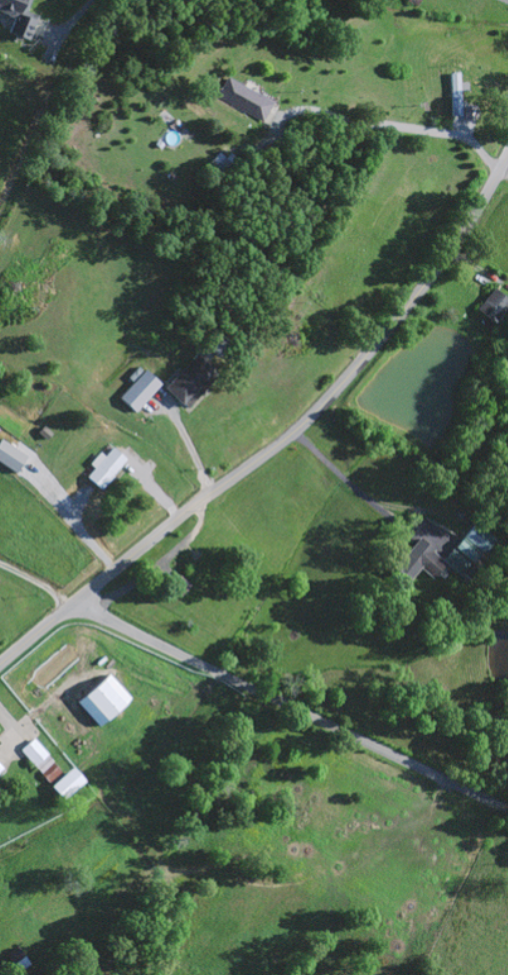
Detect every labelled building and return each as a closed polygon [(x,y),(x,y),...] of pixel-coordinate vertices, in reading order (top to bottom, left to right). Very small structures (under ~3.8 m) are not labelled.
[(20,16),(0,8),(0,0),(27,0),(20,16)] [(31,21),(24,38),(9,32),(16,15),(31,21)] [(465,89),(464,81),(457,81),(457,72),(447,73),(449,116),(459,115),(458,90),(465,89)] [(214,94),(225,75),(270,100),(260,119),(214,94)] [(152,142),(156,138),(161,143),(158,147),(152,142)] [(211,166),(221,156),(232,166),(221,177),(211,166)] [(493,287),(507,299),(507,301),(491,321),(475,308),(493,287)] [(164,387),(193,356),(209,371),(180,402),(164,387)] [(137,377),(144,368),(158,382),(151,390),(137,377)] [(36,430),(41,425),(49,432),(45,437),(36,430)] [(15,470),(0,460),(0,439),(25,455),(15,470)] [(111,447),(124,458),(110,474),(111,475),(99,487),(86,475),(111,447)] [(458,576),(493,539),(475,522),(440,559),(458,576)] [(403,557),(434,576),(444,558),(414,540),(403,557)] [(417,568),(407,558),(395,569),(404,579),(417,568)] [(72,702),(95,726),(127,697),(105,672),(72,702)] [(17,749),(47,785),(61,773),(31,738),(17,749)] [(59,801),(82,782),(70,767),(47,786),(59,801)]
